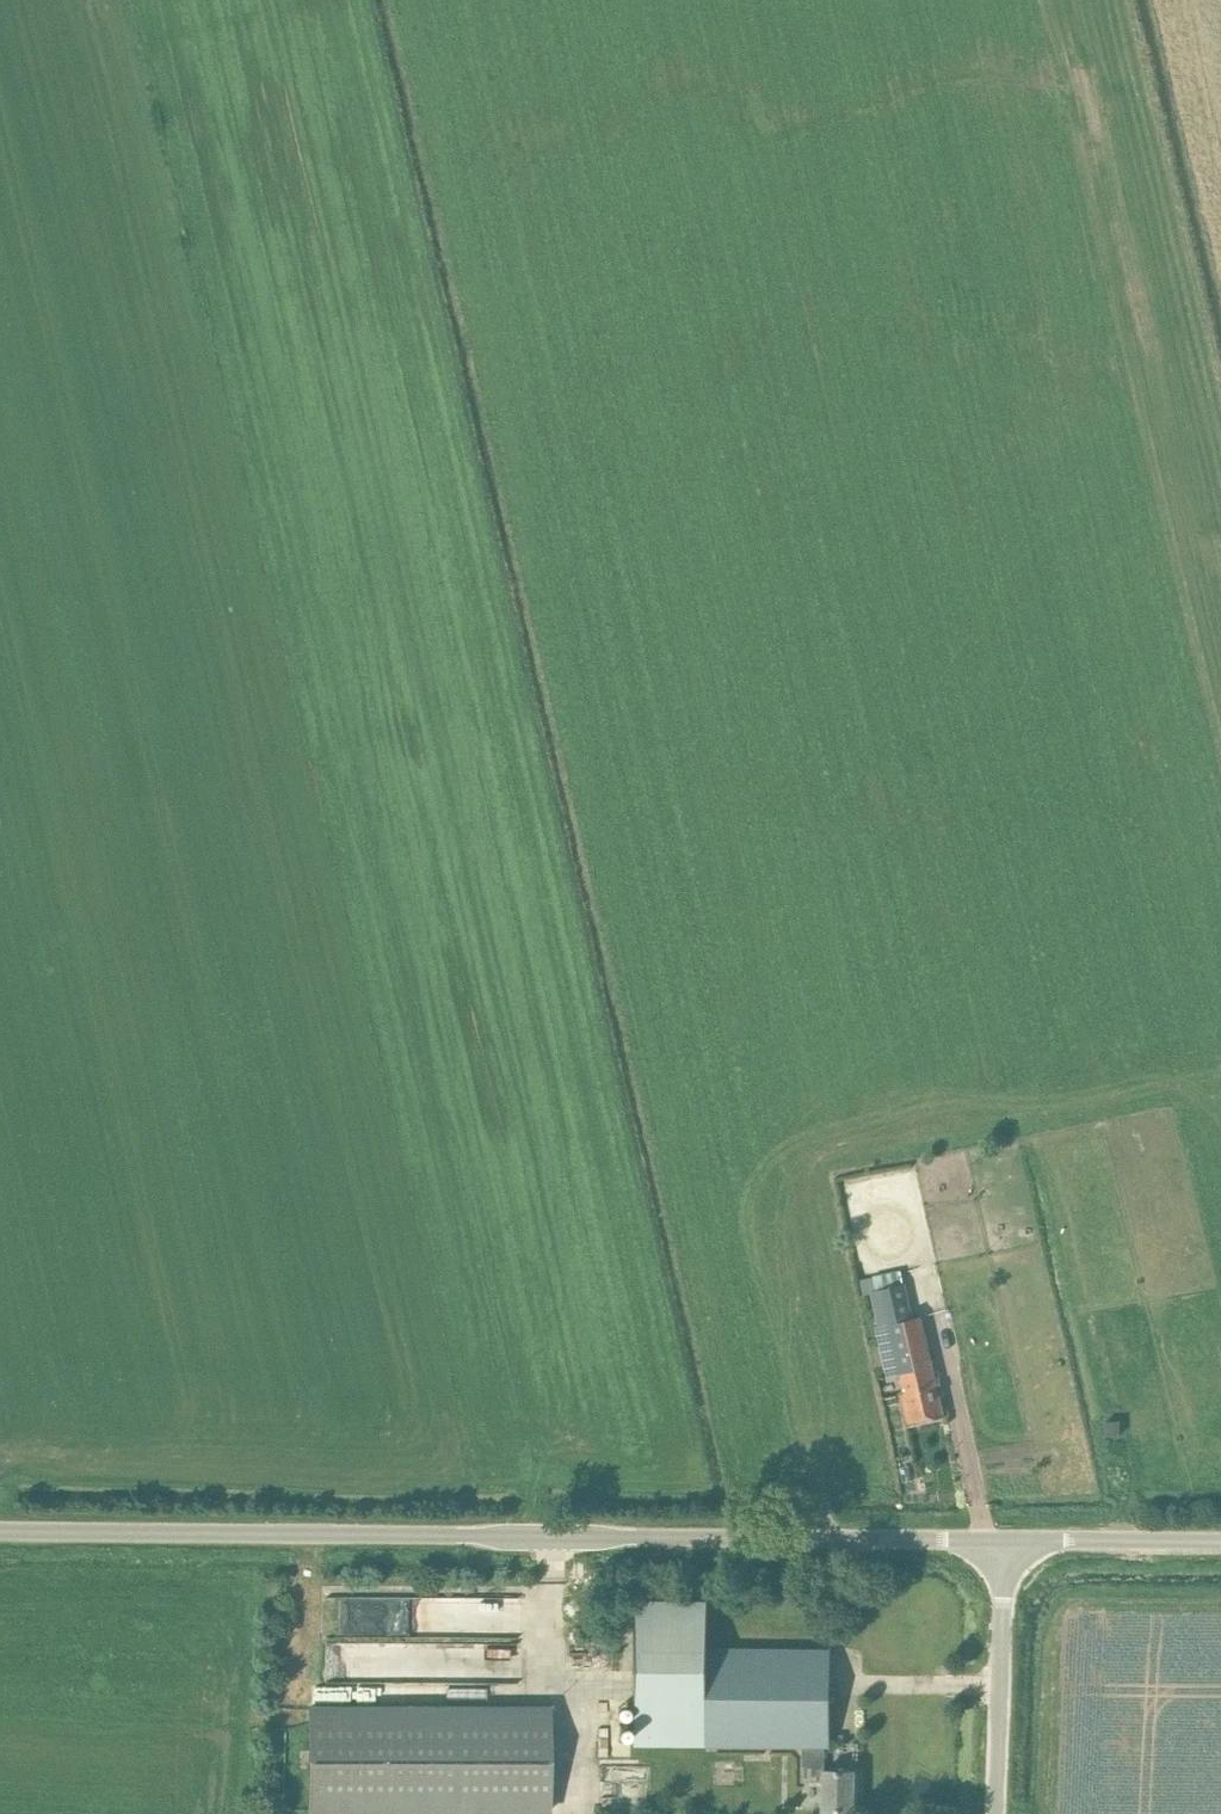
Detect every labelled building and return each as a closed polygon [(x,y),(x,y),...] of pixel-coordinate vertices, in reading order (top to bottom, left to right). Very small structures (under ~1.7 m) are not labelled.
[(869,1292),(884,1353),(889,1376),(900,1373),(905,1394),(901,1395),(907,1424),(944,1415),(921,1318),(913,1320),(906,1283),(869,1292)] [(1119,1421),(1105,1421),(1105,1435),(1119,1435),(1119,1421)] [(820,1811),(830,1811),(854,1811),(854,1771),(824,1770),(824,1747),(827,1747),(828,1649),(706,1647),(706,1745),(802,1746),(802,1781),(820,1781),(820,1811)] [(550,1813),(550,1704),(309,1704),(309,1813),(550,1813)]
